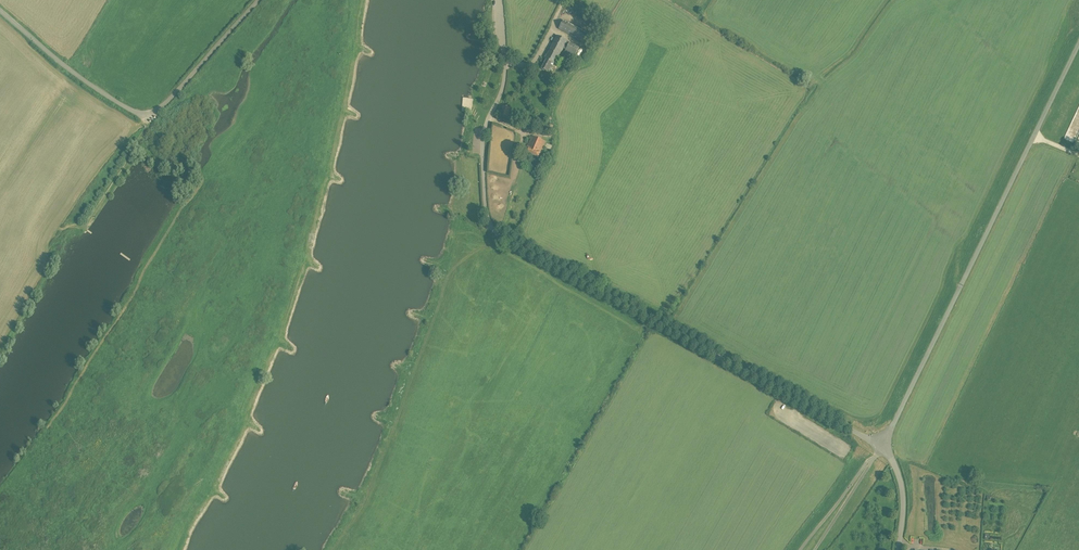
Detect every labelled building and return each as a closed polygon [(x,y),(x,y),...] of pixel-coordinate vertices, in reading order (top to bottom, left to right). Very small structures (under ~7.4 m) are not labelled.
[(583,42),(587,33),(563,20),(558,29),(583,42)] [(555,64),(567,41),(557,36),(544,59),(546,60),(541,69),(547,72),(548,71),(550,72),(554,64),(555,64)] [(573,58),(579,47),(569,42),(564,53),(573,58)] [(465,113),(475,113),(475,100),(465,99),(465,113)] [(507,119),(510,108),(502,106),(500,117),(507,119)] [(538,158),(545,142),(532,136),(525,152),(538,158)]
